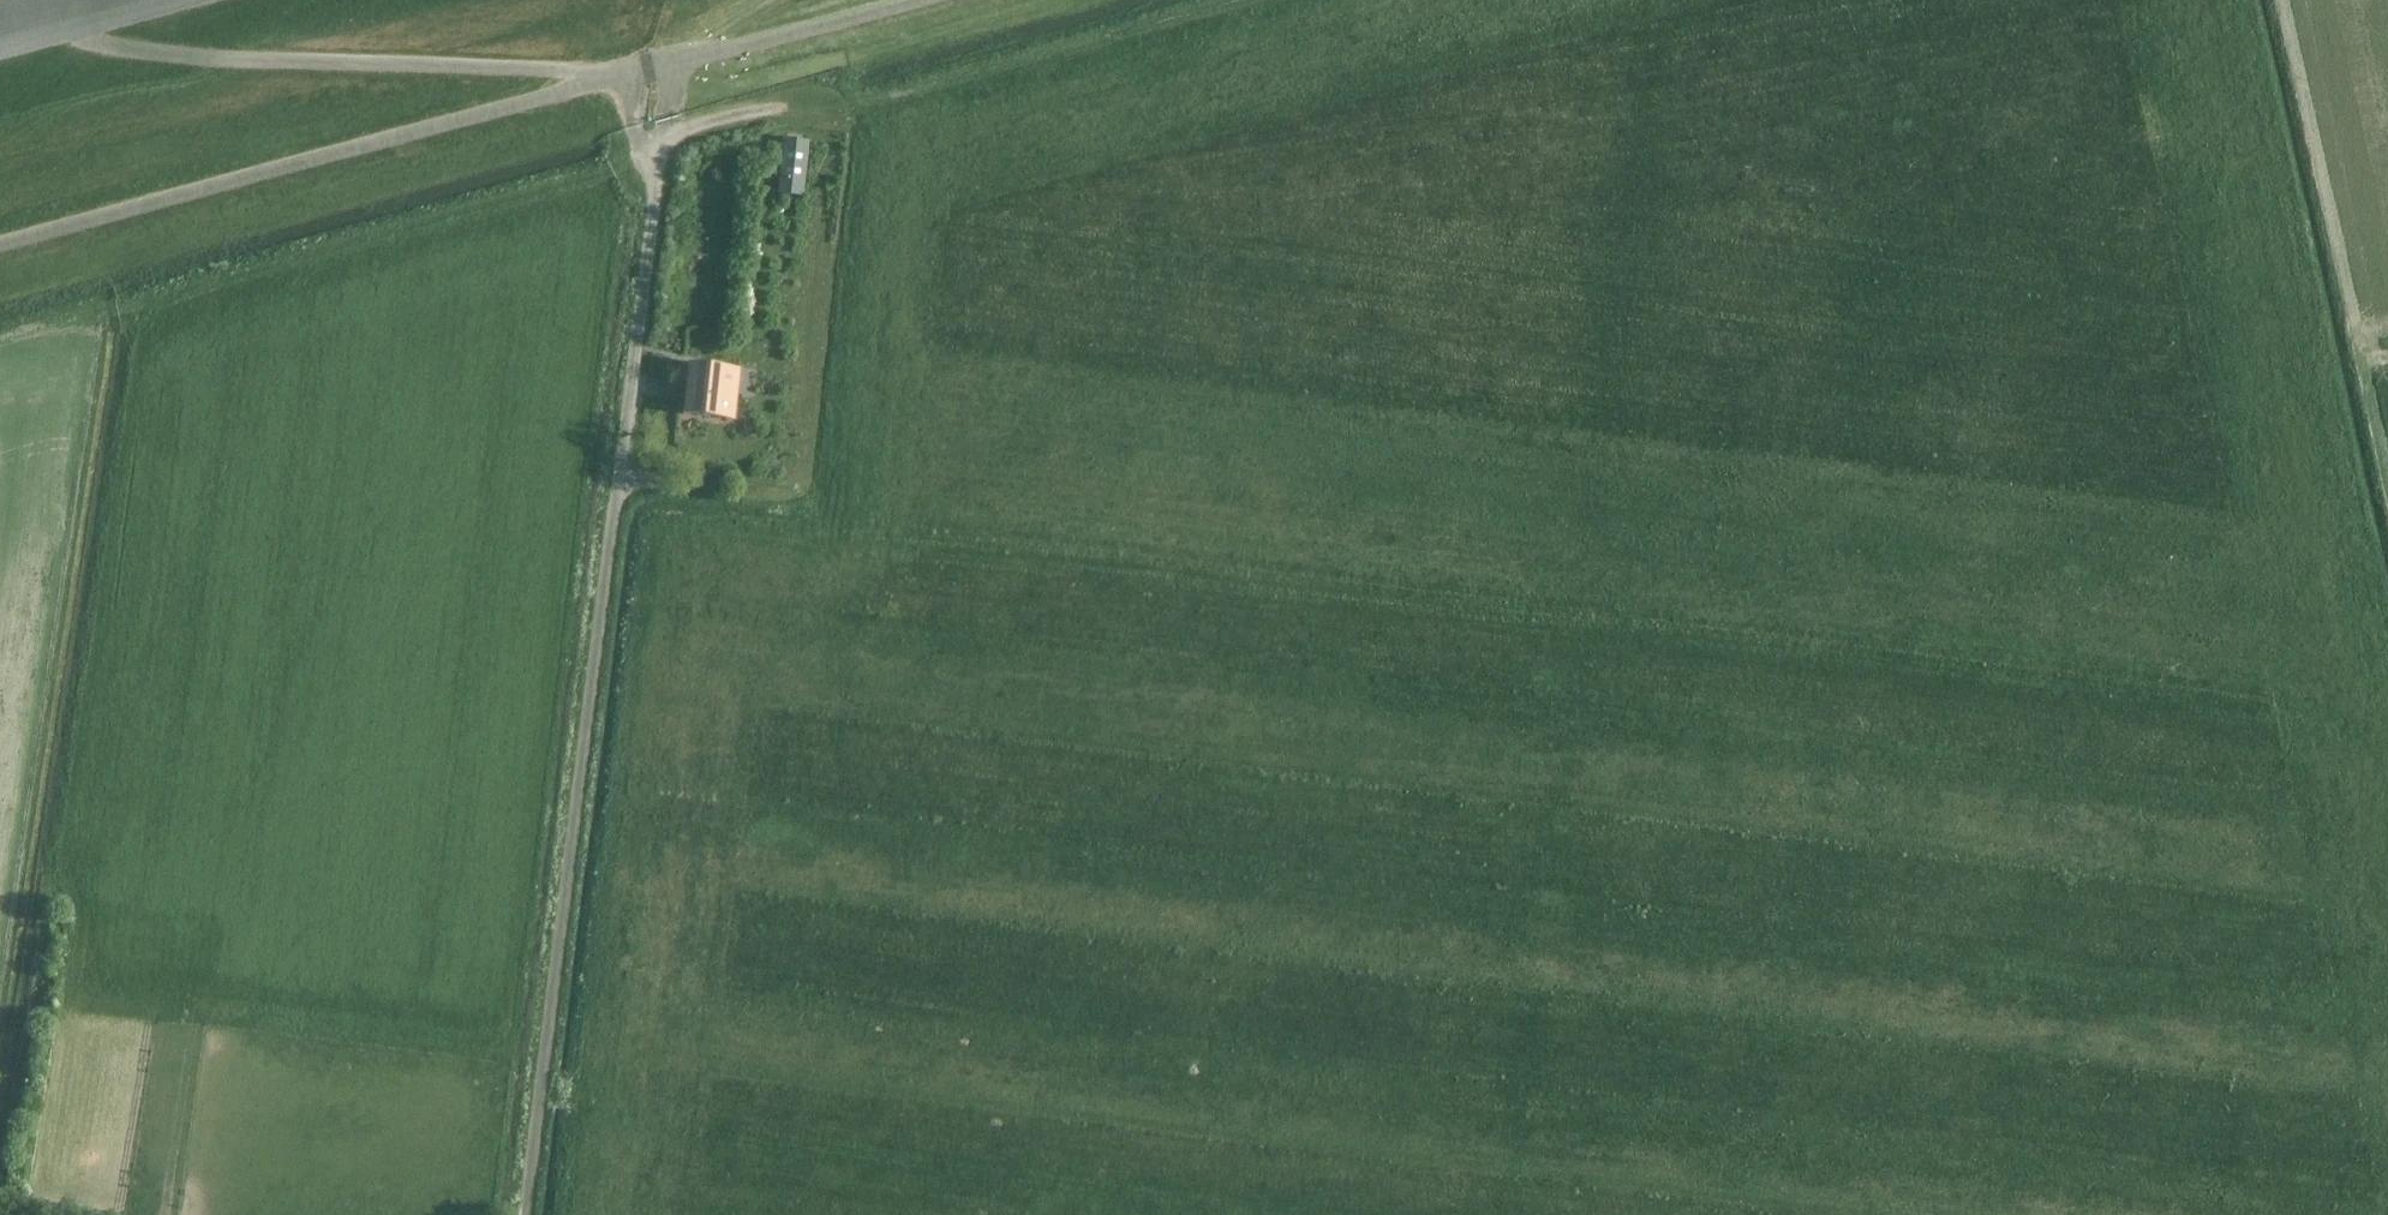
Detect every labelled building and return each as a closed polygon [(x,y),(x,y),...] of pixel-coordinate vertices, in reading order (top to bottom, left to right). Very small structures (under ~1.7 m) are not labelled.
[(809,140),(782,137),(776,194),(802,197),(809,140)] [(697,366),(688,363),(683,414),(733,419),(736,388),(729,387),(731,370),(738,371),(738,369),(707,365),(706,368),(697,367),(697,366)]
